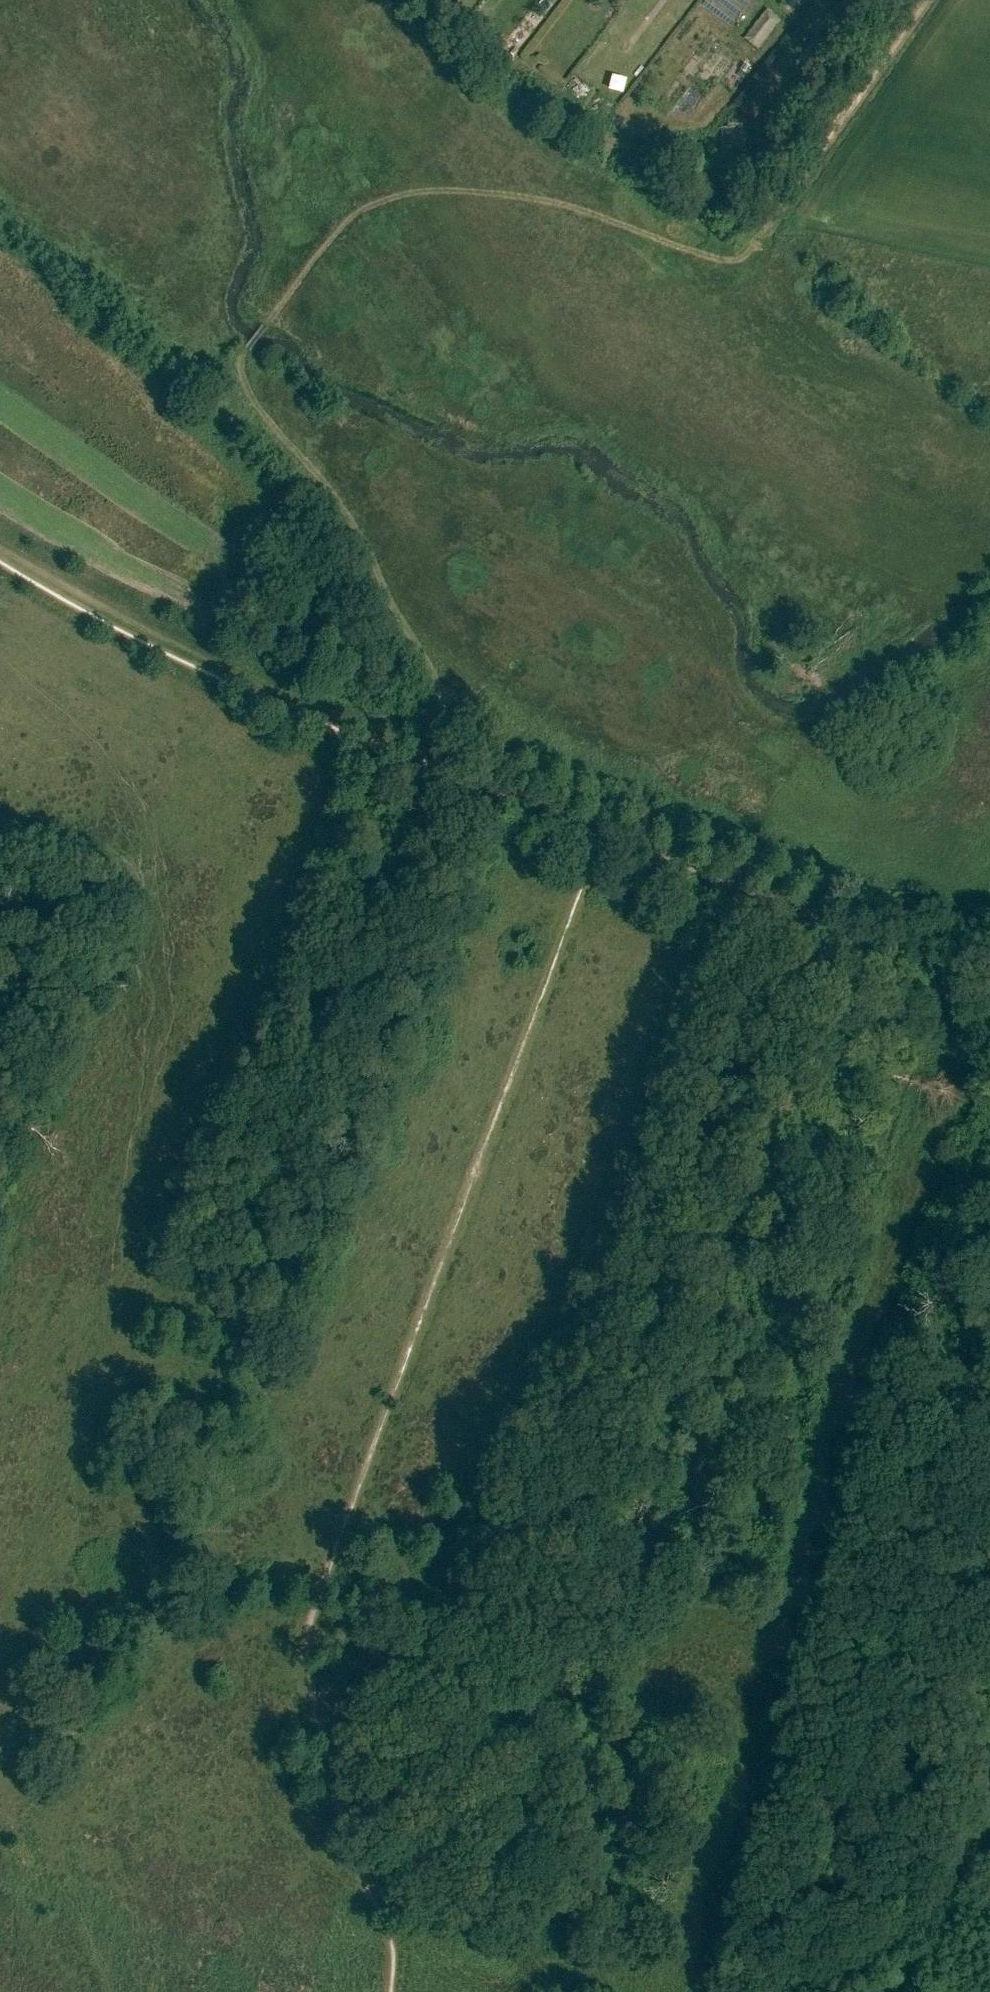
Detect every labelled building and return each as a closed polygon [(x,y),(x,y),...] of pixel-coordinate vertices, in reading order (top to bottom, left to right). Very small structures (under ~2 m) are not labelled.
[(658,0),(657,0),(640,0),(637,3),(649,12),(658,0)] [(619,74),(615,87),(629,91),(633,78),(619,74)]
